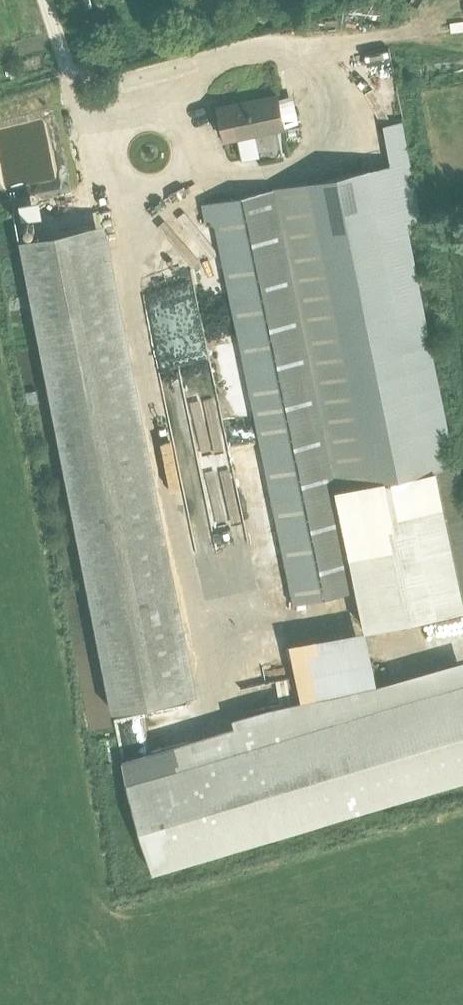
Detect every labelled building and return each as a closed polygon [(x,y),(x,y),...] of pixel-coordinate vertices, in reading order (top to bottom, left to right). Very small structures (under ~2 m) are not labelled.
[(76,12),(78,12),(90,8),(93,8),(91,0),(73,0),(76,12)] [(90,8),(78,12),(81,22),(93,19),(90,8)] [(359,68),(344,70),(346,81),(380,75),(375,48),(356,51),(359,68)] [(279,93),(217,106),(225,142),(239,139),(243,159),(260,156),(256,136),(287,130),(286,127),(299,124),(293,97),(281,100),(279,93)] [(202,206),(206,226),(215,224),(293,603),(357,589),(366,631),(462,611),(462,482),(460,466),(456,467),(426,328),(429,327),(408,225),(424,222),(403,123),(384,127),(392,167),(202,206)] [(33,202),(12,203),(12,218),(33,218),(33,202)] [(105,225),(21,242),(113,712),(198,695),(105,225)] [(165,441),(213,433),(195,325),(147,333),(165,441)] [(175,475),(188,474),(186,452),(173,453),(175,475)] [(121,761),(127,784),(153,873),(462,781),(462,661),(377,685),(274,708),(232,720),(234,728),(121,761)]
